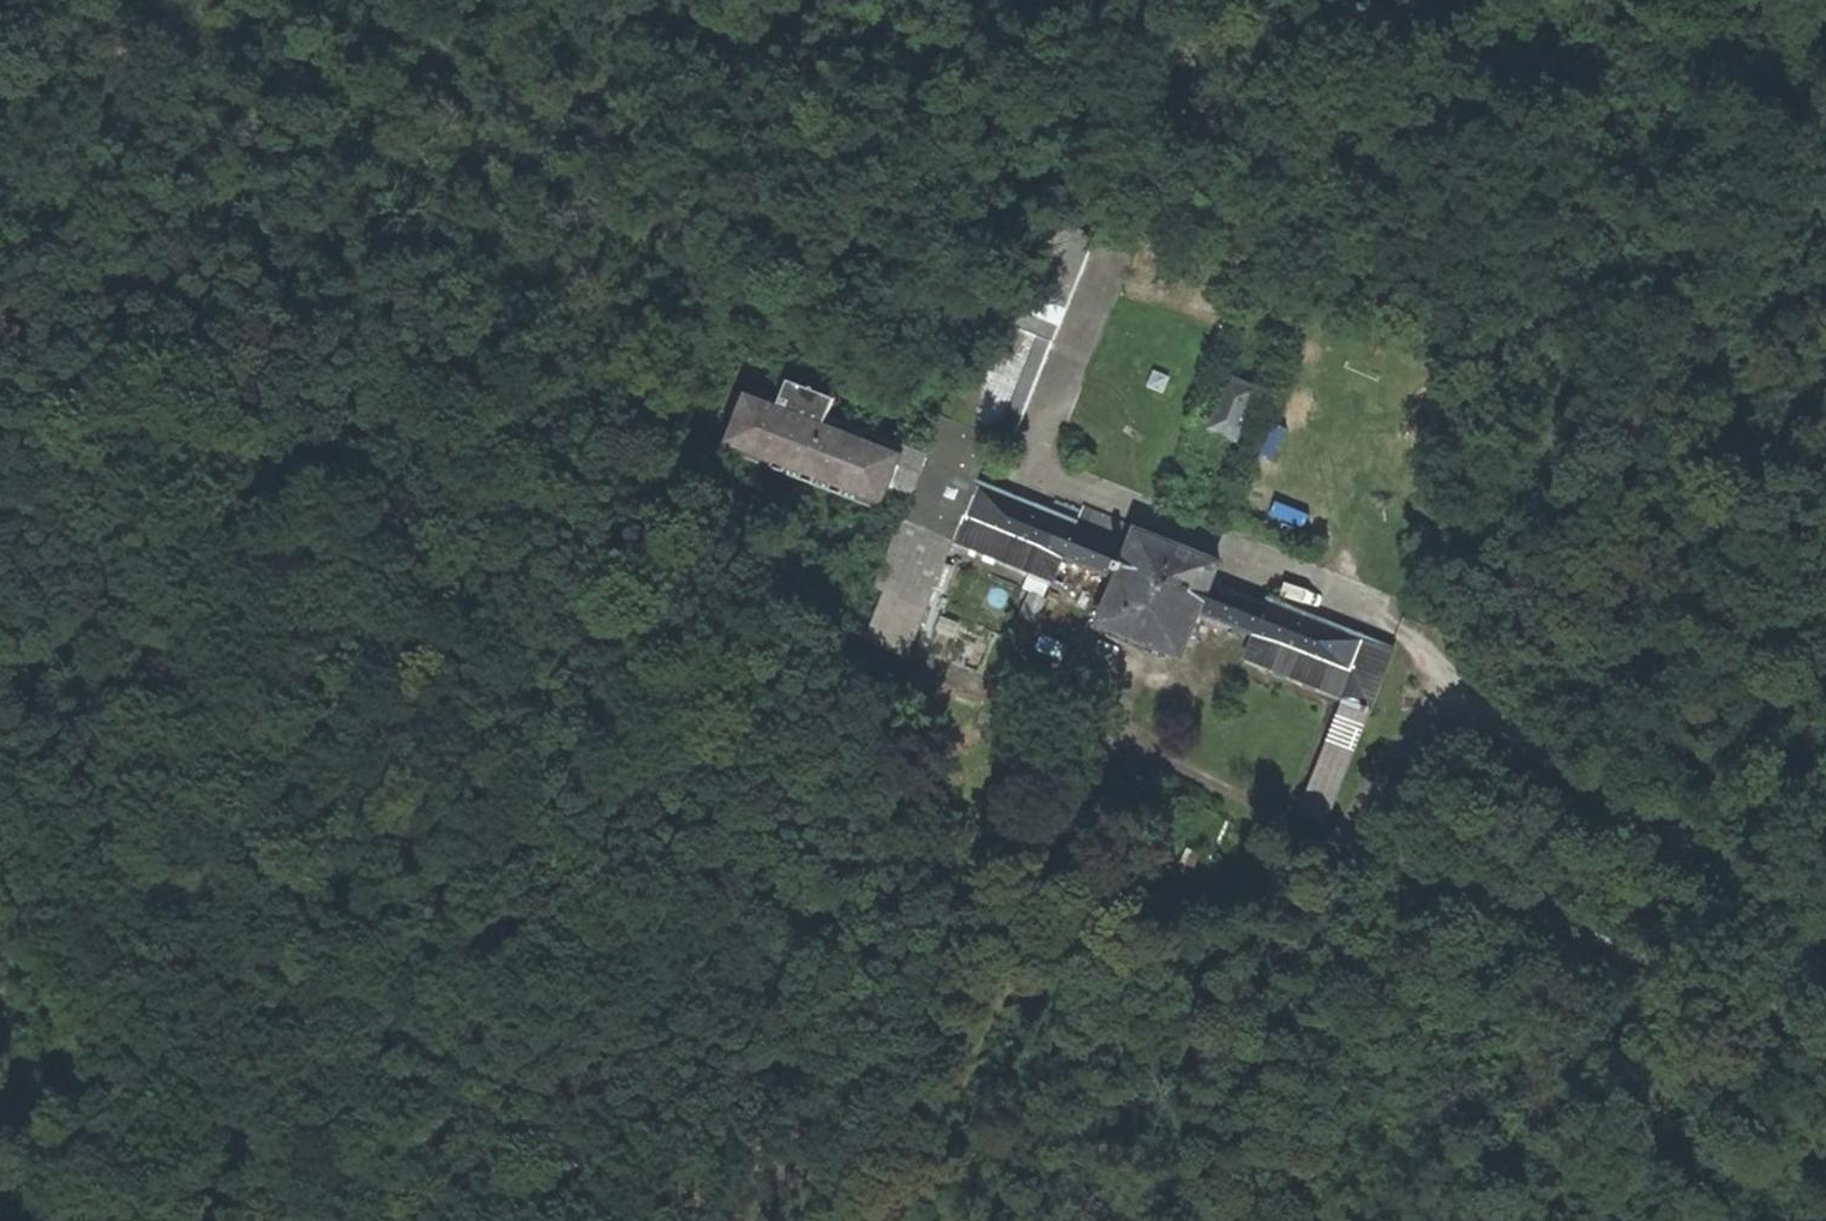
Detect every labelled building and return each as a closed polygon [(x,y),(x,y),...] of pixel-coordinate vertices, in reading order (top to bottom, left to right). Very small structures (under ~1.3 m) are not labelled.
[(1301,808),(1326,819),(1395,649),(1270,598),(1265,609),(1211,587),(1223,557),(1091,503),(1083,524),(973,479),(988,444),(1009,453),(1105,217),(1061,199),(993,365),(966,354),(922,462),(743,389),(717,451),(877,516),(889,488),(912,497),(875,587),(889,593),(871,637),(911,653),(957,540),(1059,582),(1068,560),(1122,582),(1105,622),(1185,655),(1201,616),(1255,638),(1246,661),(1345,701),(1301,808)] [(1273,375),(1238,360),(1214,415),(1249,430),(1273,375)]
